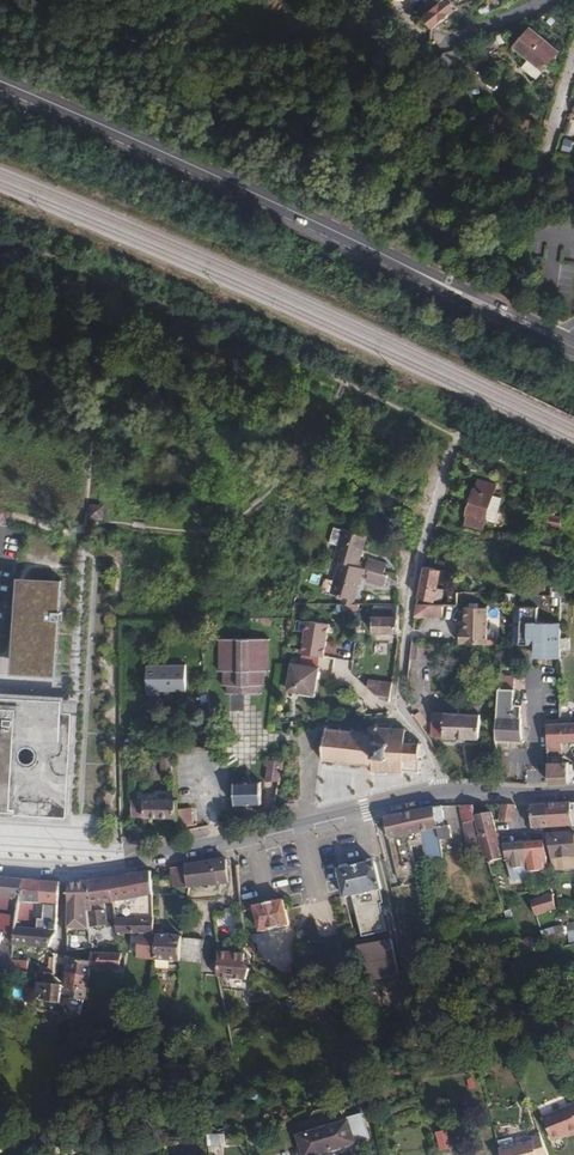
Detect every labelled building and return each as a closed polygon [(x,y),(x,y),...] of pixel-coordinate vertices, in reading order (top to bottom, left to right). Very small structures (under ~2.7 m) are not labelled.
[(431,29),(457,7),(450,0),(440,0),(435,4),(420,17),(431,29)] [(527,27),(512,46),(542,69),(557,50),(527,27)] [(440,54),(424,71),(433,79),(449,62),(440,54)] [(562,179),(561,188),(573,190),(573,181),(562,179)] [(473,464),(465,477),(473,482),(481,469),(473,464)] [(484,519),(488,507),(491,498),(491,495),(487,493),(488,488),(483,486),(481,491),(473,489),(466,513),(484,519)] [(563,521),(548,519),(547,529),(562,531),(563,521)] [(342,529),(334,526),(329,542),(337,545),(342,529)] [(337,545),(333,559),(337,561),(356,566),(357,562),(365,536),(342,529),(337,545)] [(366,558),(364,564),(363,568),(367,569),(382,573),(385,564),(366,558)] [(341,594),(339,603),(345,604),(353,603),(353,598),(360,572),(361,567),(356,566),(337,561),(329,591),(341,594)] [(415,604),(454,604),(454,599),(454,593),(438,594),(438,589),(437,588),(436,588),(439,569),(424,566),(421,578),(417,596),(415,604)] [(367,569),(366,573),(365,579),(383,585),(386,574),(382,573),(367,569)] [(11,674),(56,676),(62,582),(19,579),(11,674)] [(415,604),(414,615),(453,618),(454,604),(415,604)] [(489,646),(492,608),(465,606),(464,621),(461,620),(459,644),(489,646)] [(398,633),(398,607),(391,607),(392,610),(384,610),(384,608),(372,607),(372,632),(398,633)] [(539,609),(517,608),(516,644),(536,645),(536,656),(560,658),(561,622),(539,621),(539,609)] [(329,625),(305,621),(300,653),(323,657),(329,625)] [(266,641),(217,641),(217,673),(222,673),(222,687),(226,687),(226,696),(258,696),(258,687),(262,687),(262,672),(266,672),(266,641)] [(411,641),(409,659),(422,660),(424,642),(411,641)] [(184,663),(146,663),(146,693),(155,693),(155,689),(184,689),(184,663)] [(291,663),(288,685),(297,687),(297,691),(314,694),(319,667),(291,663)] [(376,692),(389,695),(392,680),(368,677),(367,685),(375,686),(375,692),(376,692)] [(498,686),(496,712),(495,732),(496,738),(496,739),(507,739),(509,739),(509,734),(521,734),(520,712),(519,703),(513,703),(513,686),(498,686)] [(208,701),(207,694),(197,695),(198,702),(208,701)] [(56,807),(62,699),(0,695),(0,803),(56,807)] [(431,712),(430,735),(478,738),(479,714),(431,712)] [(546,723),(548,756),(562,756),(561,742),(573,741),(573,722),(546,723)] [(418,771),(418,762),(421,761),(421,759),(419,759),(419,744),(422,745),(421,743),(419,743),(419,740),(417,740),(417,742),(404,742),(404,731),(406,731),(406,728),(403,728),(402,729),(391,728),(390,726),(388,726),(388,728),(377,727),(378,724),(375,724),(375,726),(370,726),(369,732),(364,732),(364,730),(363,729),(362,731),(353,730),(353,728),(351,728),(351,730),(341,729),(341,727),(339,727),(338,729),(328,727),(327,726),(326,726),(326,727),(324,727),(324,729),(325,730),(325,736),(323,736),(323,738),(324,739),(323,748),(322,749),(322,750),(323,751),(322,758),(321,758),(321,759),(322,759),(322,761),(324,762),(324,760),(327,760),(335,761),(335,763),(337,763),(338,761),(347,762),(347,764),(349,764),(350,763),(358,763),(358,765),(360,765),(361,764),(370,765),(370,767),(371,767),(371,773),(372,773),(373,770),(383,770),(383,774),(386,774),(387,770),(399,771),(400,773),(402,773),(403,770),(418,771)] [(265,781),(279,780),(283,761),(268,760),(265,781)] [(548,762),(549,782),(569,781),(568,765),(568,762),(562,762),(548,762)] [(242,782),(234,782),(234,803),(261,802),(261,782),(246,782),(245,779),(242,779),(242,782)] [(132,798),(132,817),(176,817),(176,816),(176,813),(176,809),(175,800),(174,799),(166,799),(166,795),(153,795),(153,799),(132,798)] [(515,802),(504,800),(504,804),(500,804),(500,821),(512,822),(515,802)] [(471,801),(458,802),(465,837),(478,834),(474,819),(473,811),(471,801)] [(547,826),(571,824),(573,823),(573,802),(568,803),(546,804),(547,826)] [(546,804),(530,805),(531,827),(547,826),(546,804)] [(442,805),(420,809),(422,828),(436,826),(438,837),(449,835),(448,824),(444,824),(442,805)] [(399,813),(384,817),(389,846),(393,869),(404,867),(409,866),(404,834),(419,830),(422,845),(424,860),(441,858),(441,852),(438,837),(436,826),(422,828),(420,809),(399,813)] [(478,834),(480,837),(495,834),(492,820),(489,812),(473,811),(474,819),(478,834)] [(176,816),(176,817),(177,827),(193,825),(191,812),(176,813),(176,816)] [(547,839),(550,857),(553,870),(573,868),(573,833),(572,831),(547,833),(547,839)] [(480,837),(481,843),(486,861),(501,857),(495,834),(480,837)] [(543,839),(525,842),(527,855),(528,869),(543,867),(542,861),(546,860),(543,839)] [(503,844),(504,856),(505,856),(510,871),(522,871),(518,856),(527,855),(525,842),(503,844)] [(518,856),(522,871),(529,871),(528,869),(527,855),(518,856)] [(187,864),(189,887),(227,882),(226,858),(187,864)] [(338,869),(344,895),(345,896),(360,892),(364,908),(384,902),(378,875),(374,860),(338,869)] [(187,864),(172,867),(174,888),(189,887),(187,864)] [(130,874),(109,877),(112,901),(116,931),(123,931),(138,932),(136,955),(155,958),(157,933),(152,933),(152,919),(151,918),(152,894),(150,870),(130,874)] [(19,898),(22,879),(0,877),(0,896),(19,898)] [(109,877),(89,881),(91,904),(93,904),(93,910),(87,911),(88,926),(92,925),(98,928),(99,927),(102,924),(106,924),(103,905),(105,905),(105,902),(112,901),(109,877)] [(40,880),(22,879),(19,898),(19,900),(37,901),(40,880)] [(60,882),(40,880),(37,901),(52,903),(51,921),(57,921),(57,907),(60,882)] [(89,881),(69,882),(68,903),(91,904),(89,881)] [(178,891),(177,906),(186,906),(187,891),(178,891)] [(530,900),(534,914),(554,908),(552,893),(551,893),(530,900)] [(254,906),(254,907),(263,942),(282,938),(280,926),(290,924),(286,908),(283,899),(254,906)] [(387,923),(367,927),(369,938),(390,933),(387,923)] [(16,924),(13,943),(48,946),(56,931),(56,928),(31,926),(16,924)] [(540,930),(543,943),(544,945),(564,940),(562,925),(561,924),(540,930)] [(351,931),(352,942),(369,938),(367,927),(351,931)] [(157,933),(155,958),(178,960),(180,936),(157,933)] [(180,936),(178,960),(200,963),(203,938),(180,936)] [(369,943),(355,946),(358,964),(362,982),(367,981),(399,974),(393,949),(390,938),(369,943)] [(529,938),(518,942),(523,953),(532,950),(532,948),(529,938)] [(66,940),(65,949),(91,947),(92,943),(88,941),(88,939),(66,940)] [(217,960),(217,976),(244,978),(249,967),(242,963),(242,952),(216,950),(217,960)] [(88,967),(89,967),(117,967),(120,952),(91,951),(90,951),(88,959),(89,960),(88,967)] [(51,973),(36,971),(35,983),(46,984),(45,993),(40,993),(39,999),(43,999),(45,1000),(59,1002),(60,995),(83,999),(89,967),(88,967),(89,960),(88,959),(69,955),(67,964),(63,986),(61,986),(61,984),(51,982),(52,973),(51,973)] [(10,959),(9,968),(26,970),(27,960),(10,959)] [(547,1129),(565,1122),(566,1125),(573,1121),(573,1094),(539,1107),(547,1129)] [(300,1136),(306,1154),(315,1154),(371,1139),(364,1118),(300,1136)] [(565,1122),(547,1129),(549,1132),(566,1125),(565,1122)] [(499,1154),(535,1154),(535,1153),(545,1150),(537,1127),(528,1130),(529,1133),(496,1144),(499,1154)] [(446,1128),(438,1129),(441,1146),(449,1145),(446,1128)]
